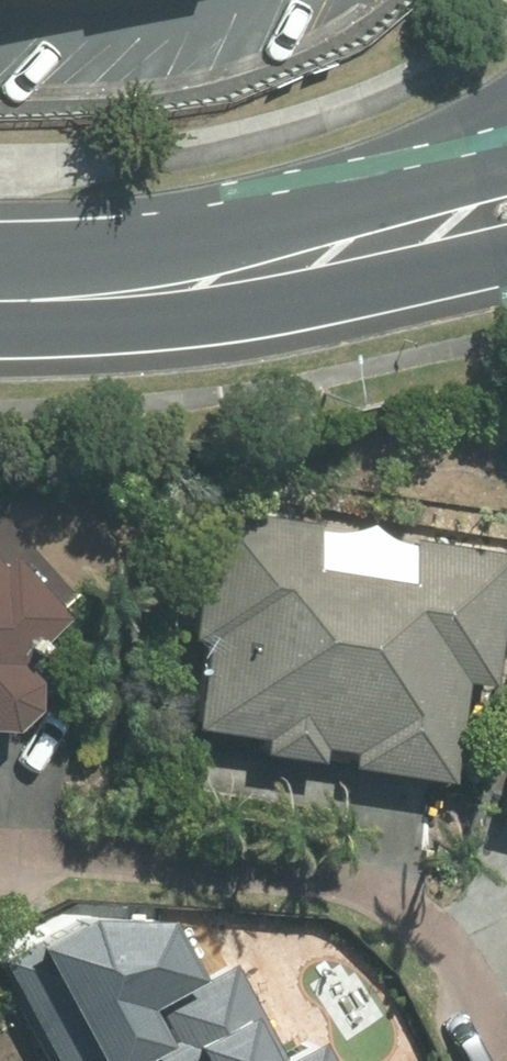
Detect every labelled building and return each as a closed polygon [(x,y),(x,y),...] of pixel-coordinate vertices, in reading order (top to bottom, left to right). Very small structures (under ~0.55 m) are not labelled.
[(503,555),(200,520),(176,729),(240,737),(238,757),(299,764),(300,749),(330,752),(328,771),(435,783),(448,677),(488,682),(503,555)] [(49,610),(0,556),(0,655),(49,610)] [(485,811),(506,815),(506,696),(485,811)] [(274,1006),(250,1019),(214,952),(130,998),(154,1041),(117,1060),(304,1060),(274,1006)]
